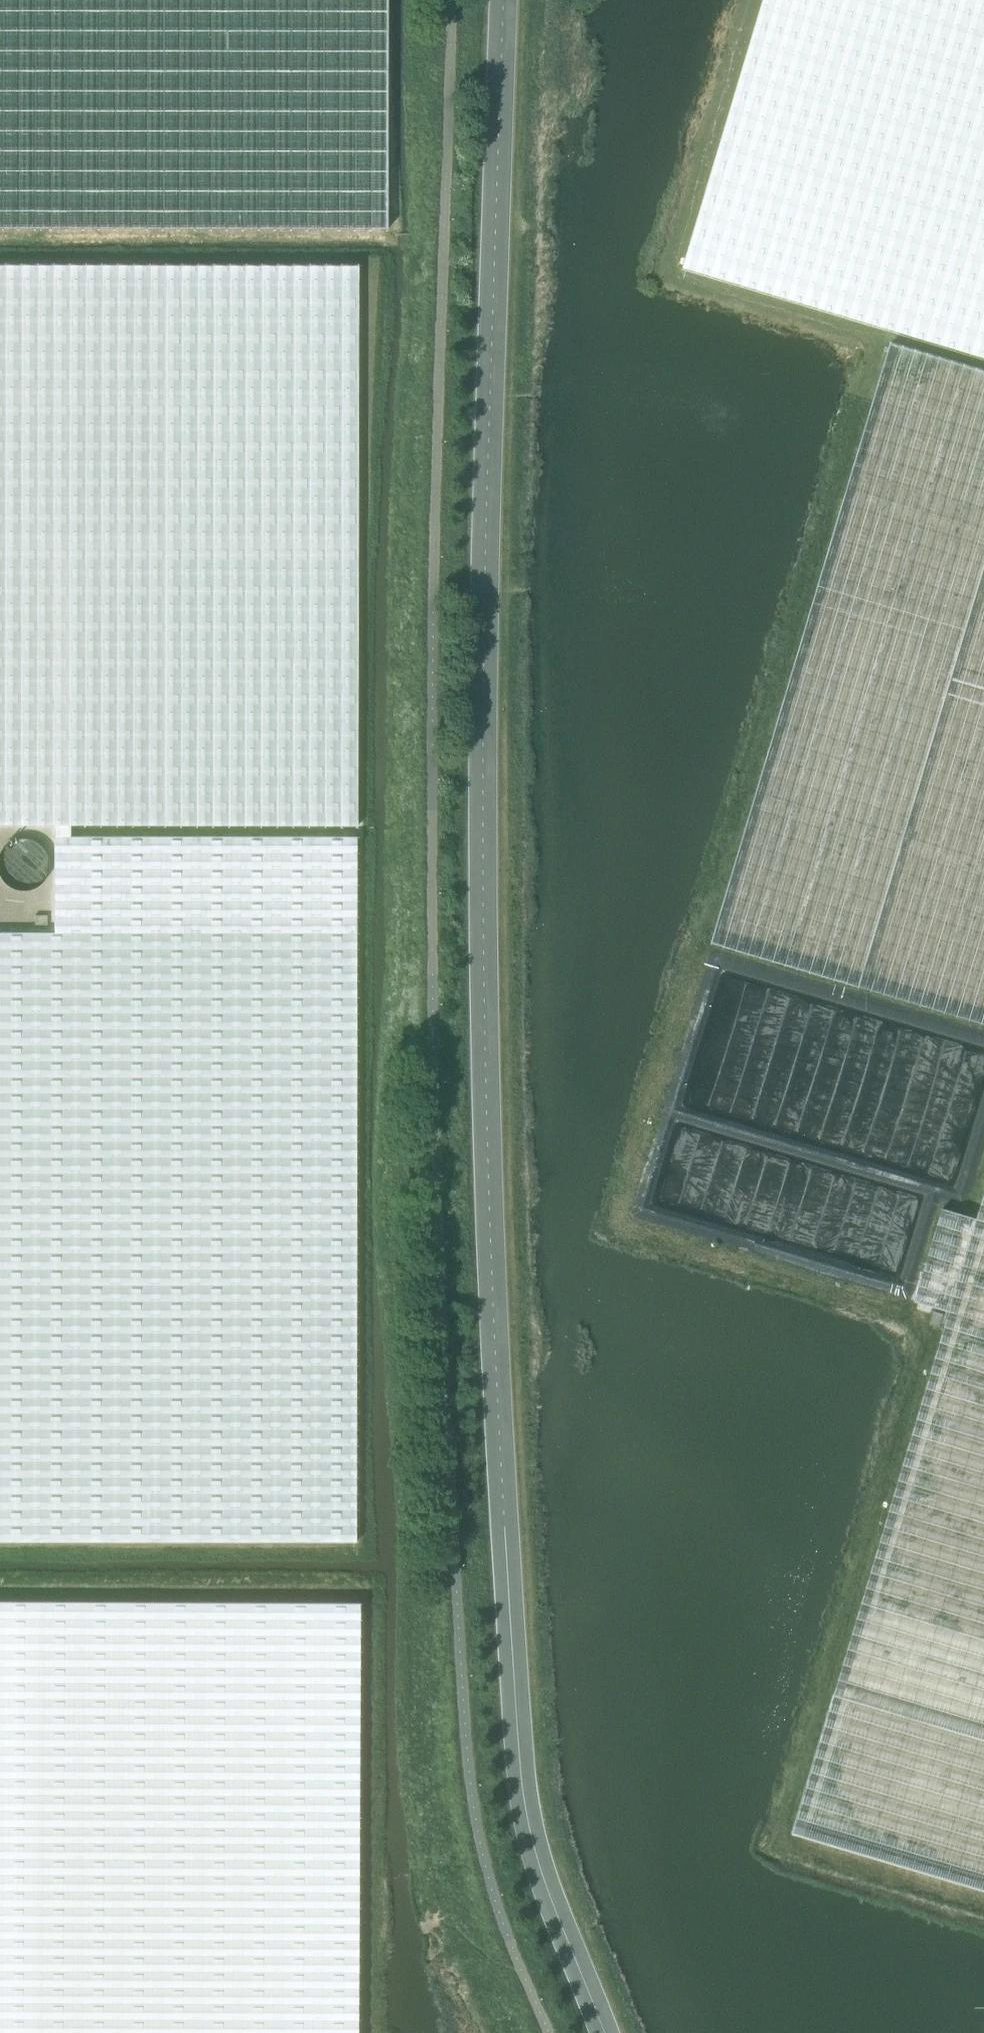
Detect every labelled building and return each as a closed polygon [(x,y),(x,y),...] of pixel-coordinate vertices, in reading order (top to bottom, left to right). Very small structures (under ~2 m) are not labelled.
[(386,228),(386,0),(0,0),(0,228),(386,228)] [(683,267),(983,357),(983,0),(763,0),(683,267)] [(54,835),(69,835),(69,825),(356,825),(357,264),(0,264),(0,824),(54,824),(54,835)] [(890,343),(712,943),(983,1024),(983,371),(890,343)] [(69,835),(54,835),(54,931),(0,931),(0,1540),(355,1540),(356,835),(69,835)] [(977,1218),(943,1207),(915,1301),(949,1311),(834,1694),(793,1832),(983,1889),(983,1195),(977,1218)] [(358,1602),(0,1600),(0,2032),(357,2032),(358,1602)]
